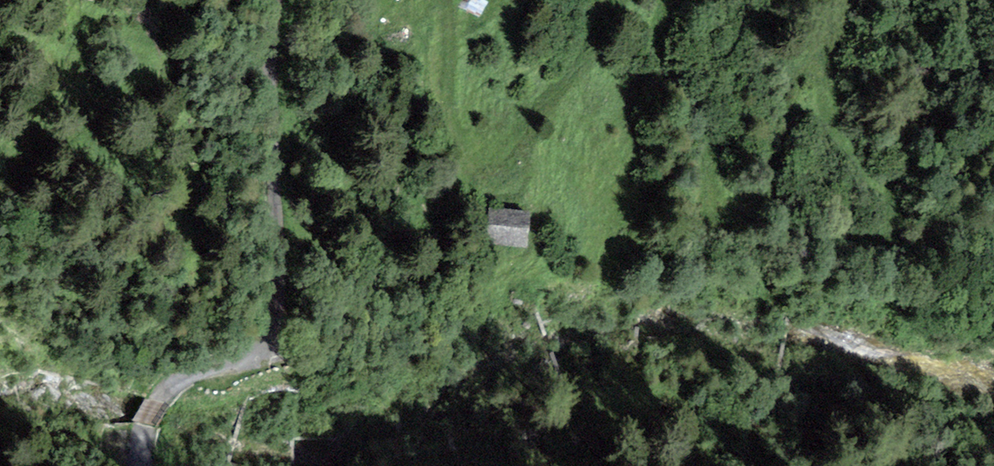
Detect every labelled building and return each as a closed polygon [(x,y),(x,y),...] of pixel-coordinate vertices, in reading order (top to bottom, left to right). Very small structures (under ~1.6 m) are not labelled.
[(521,215),(495,216),(495,240),(521,240),(521,215)]
